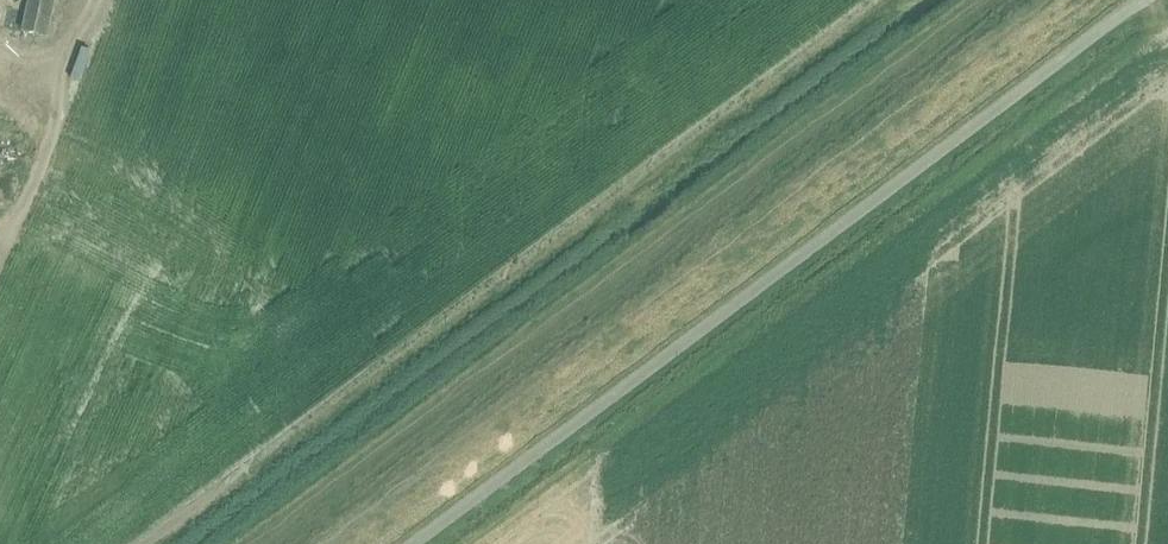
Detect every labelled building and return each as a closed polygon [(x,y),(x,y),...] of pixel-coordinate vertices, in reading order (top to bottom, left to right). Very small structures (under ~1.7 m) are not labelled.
[(22,33),(47,38),(55,0),(29,0),(22,33)]
